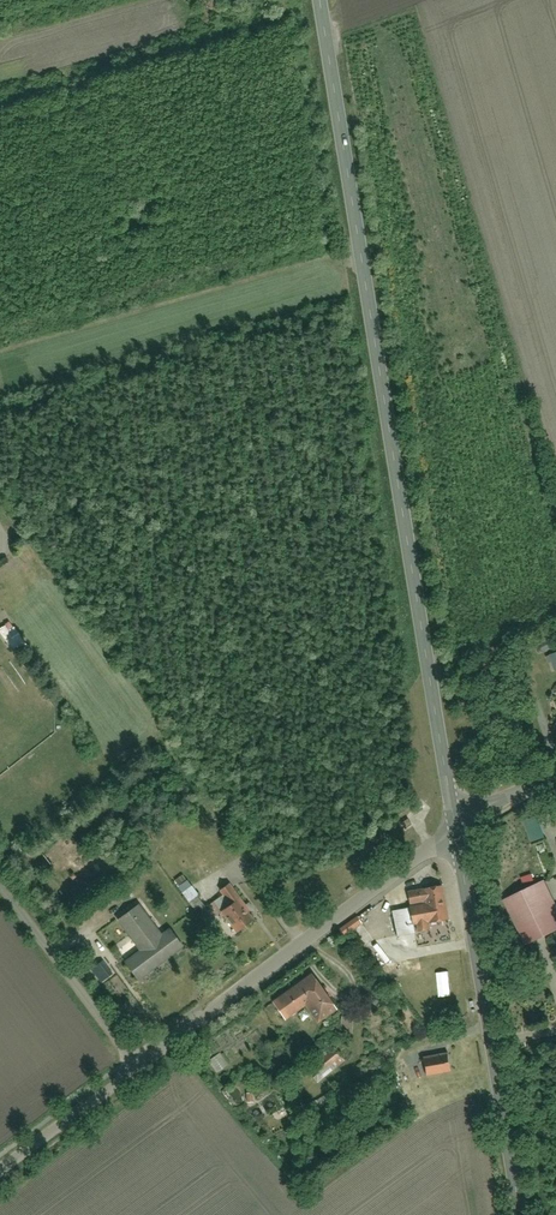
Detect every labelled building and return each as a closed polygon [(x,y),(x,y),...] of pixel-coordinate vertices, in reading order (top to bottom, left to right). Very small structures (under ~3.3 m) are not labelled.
[(197,895),(188,882),(180,888),(190,901),(197,895)] [(503,903),(524,947),(555,932),(555,900),(547,882),(503,903)] [(232,884),(220,893),(230,905),(242,896),(232,884)] [(445,886),(410,892),(412,909),(395,912),(398,937),(433,931),(431,922),(450,920),(445,886)] [(241,899),(221,917),(238,935),(258,918),(241,899)] [(172,927),(165,933),(143,905),(121,922),(142,949),(129,960),(143,978),(186,945),(172,927)] [(340,930),(344,936),(362,923),(358,917),(340,930)] [(102,962),(93,969),(102,982),(112,975),(102,962)] [(312,972),(274,999),(291,1021),(308,1009),(318,1023),(339,1008),(312,972)] [(353,1018),(342,1018),(341,1029),(352,1030),(353,1018)] [(452,1053),(425,1058),(428,1075),(455,1070),(452,1053)] [(219,1054),(210,1060),(217,1071),(226,1064),(219,1054)] [(310,1072),(321,1084),(342,1068),(331,1055),(310,1072)]
